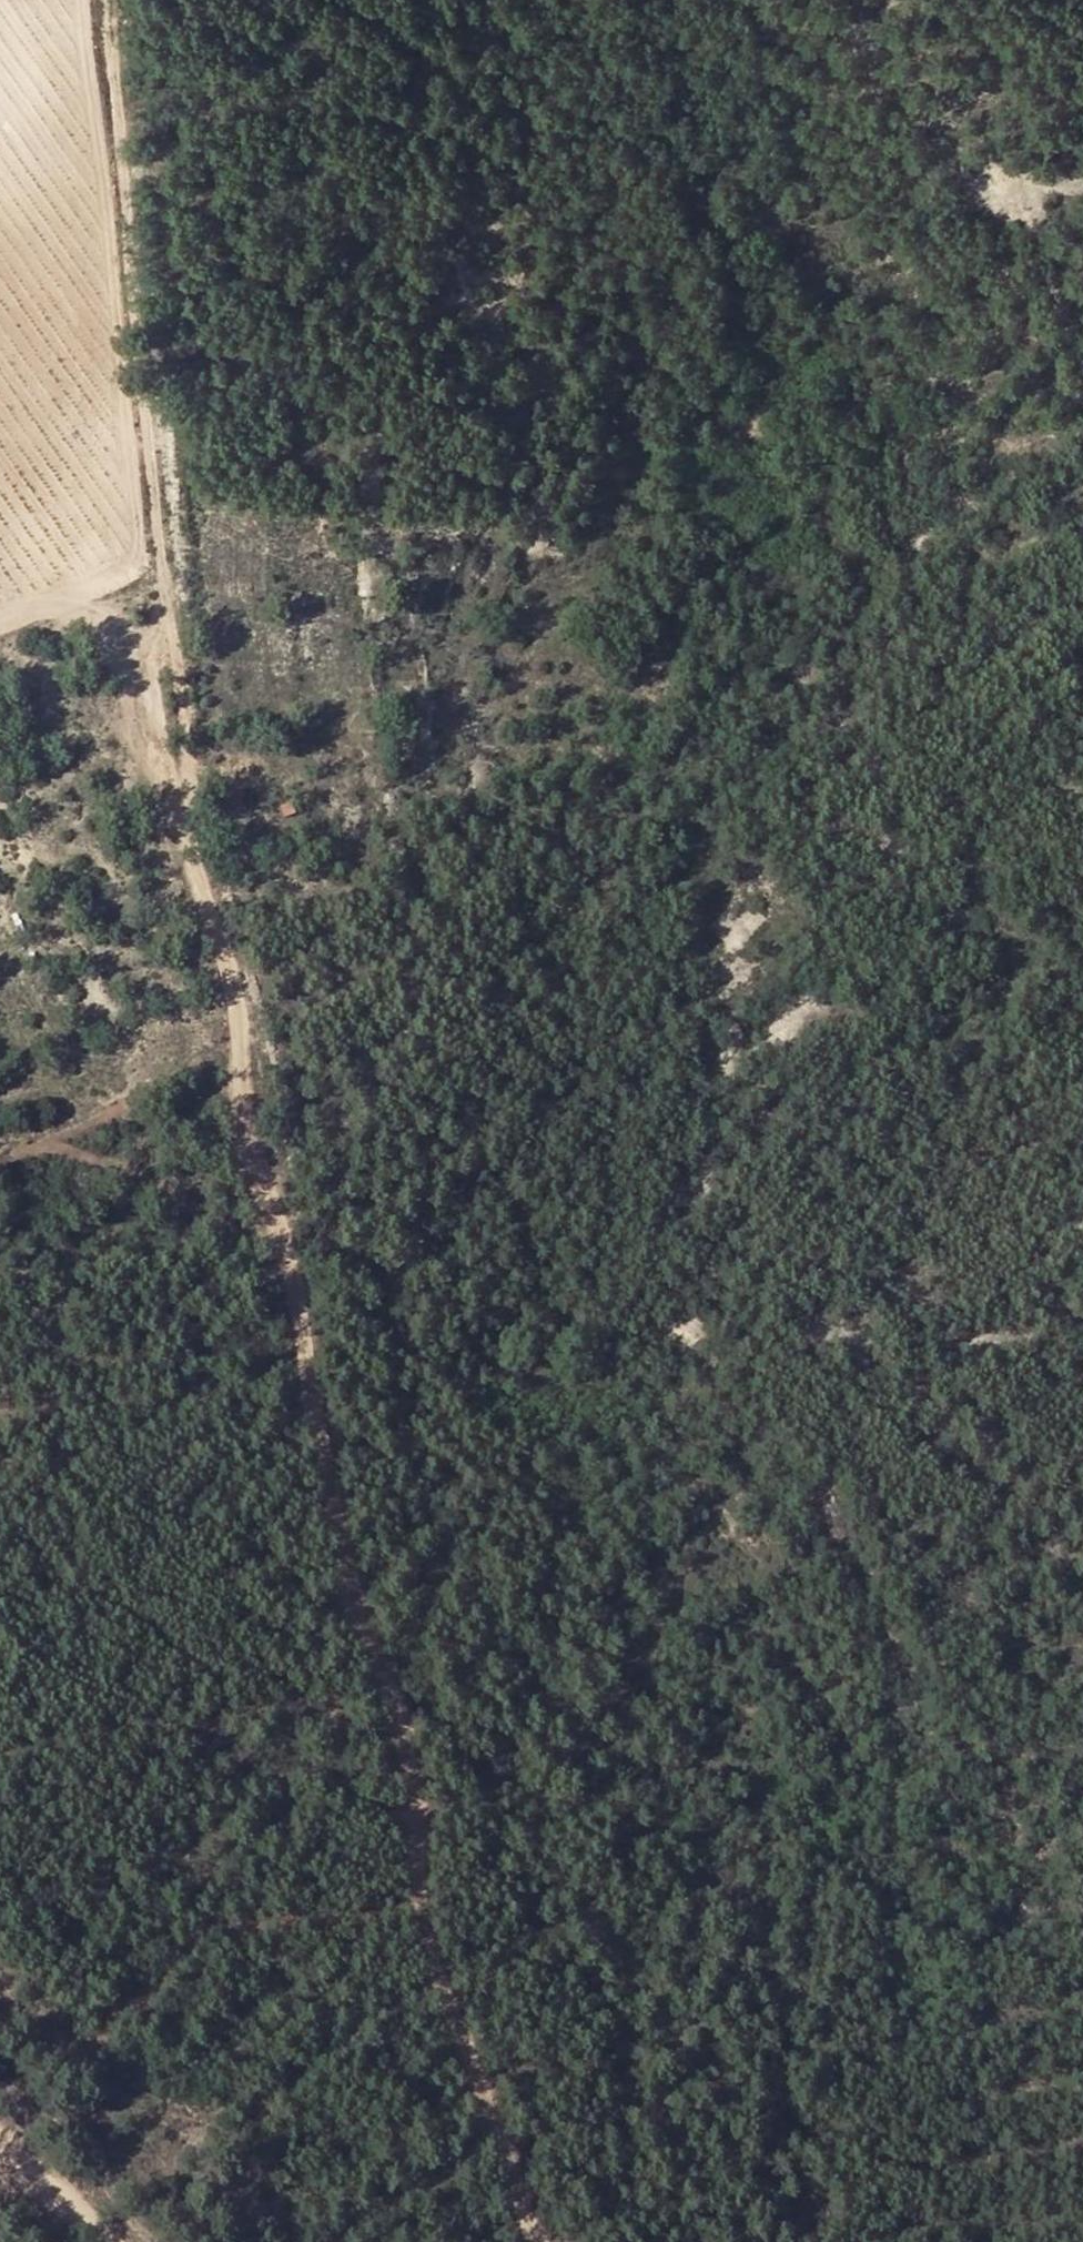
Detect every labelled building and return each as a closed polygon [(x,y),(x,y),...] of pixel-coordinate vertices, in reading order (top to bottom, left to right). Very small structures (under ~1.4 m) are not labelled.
[(266,854),(256,862),(263,872),(274,864),(266,854)]
